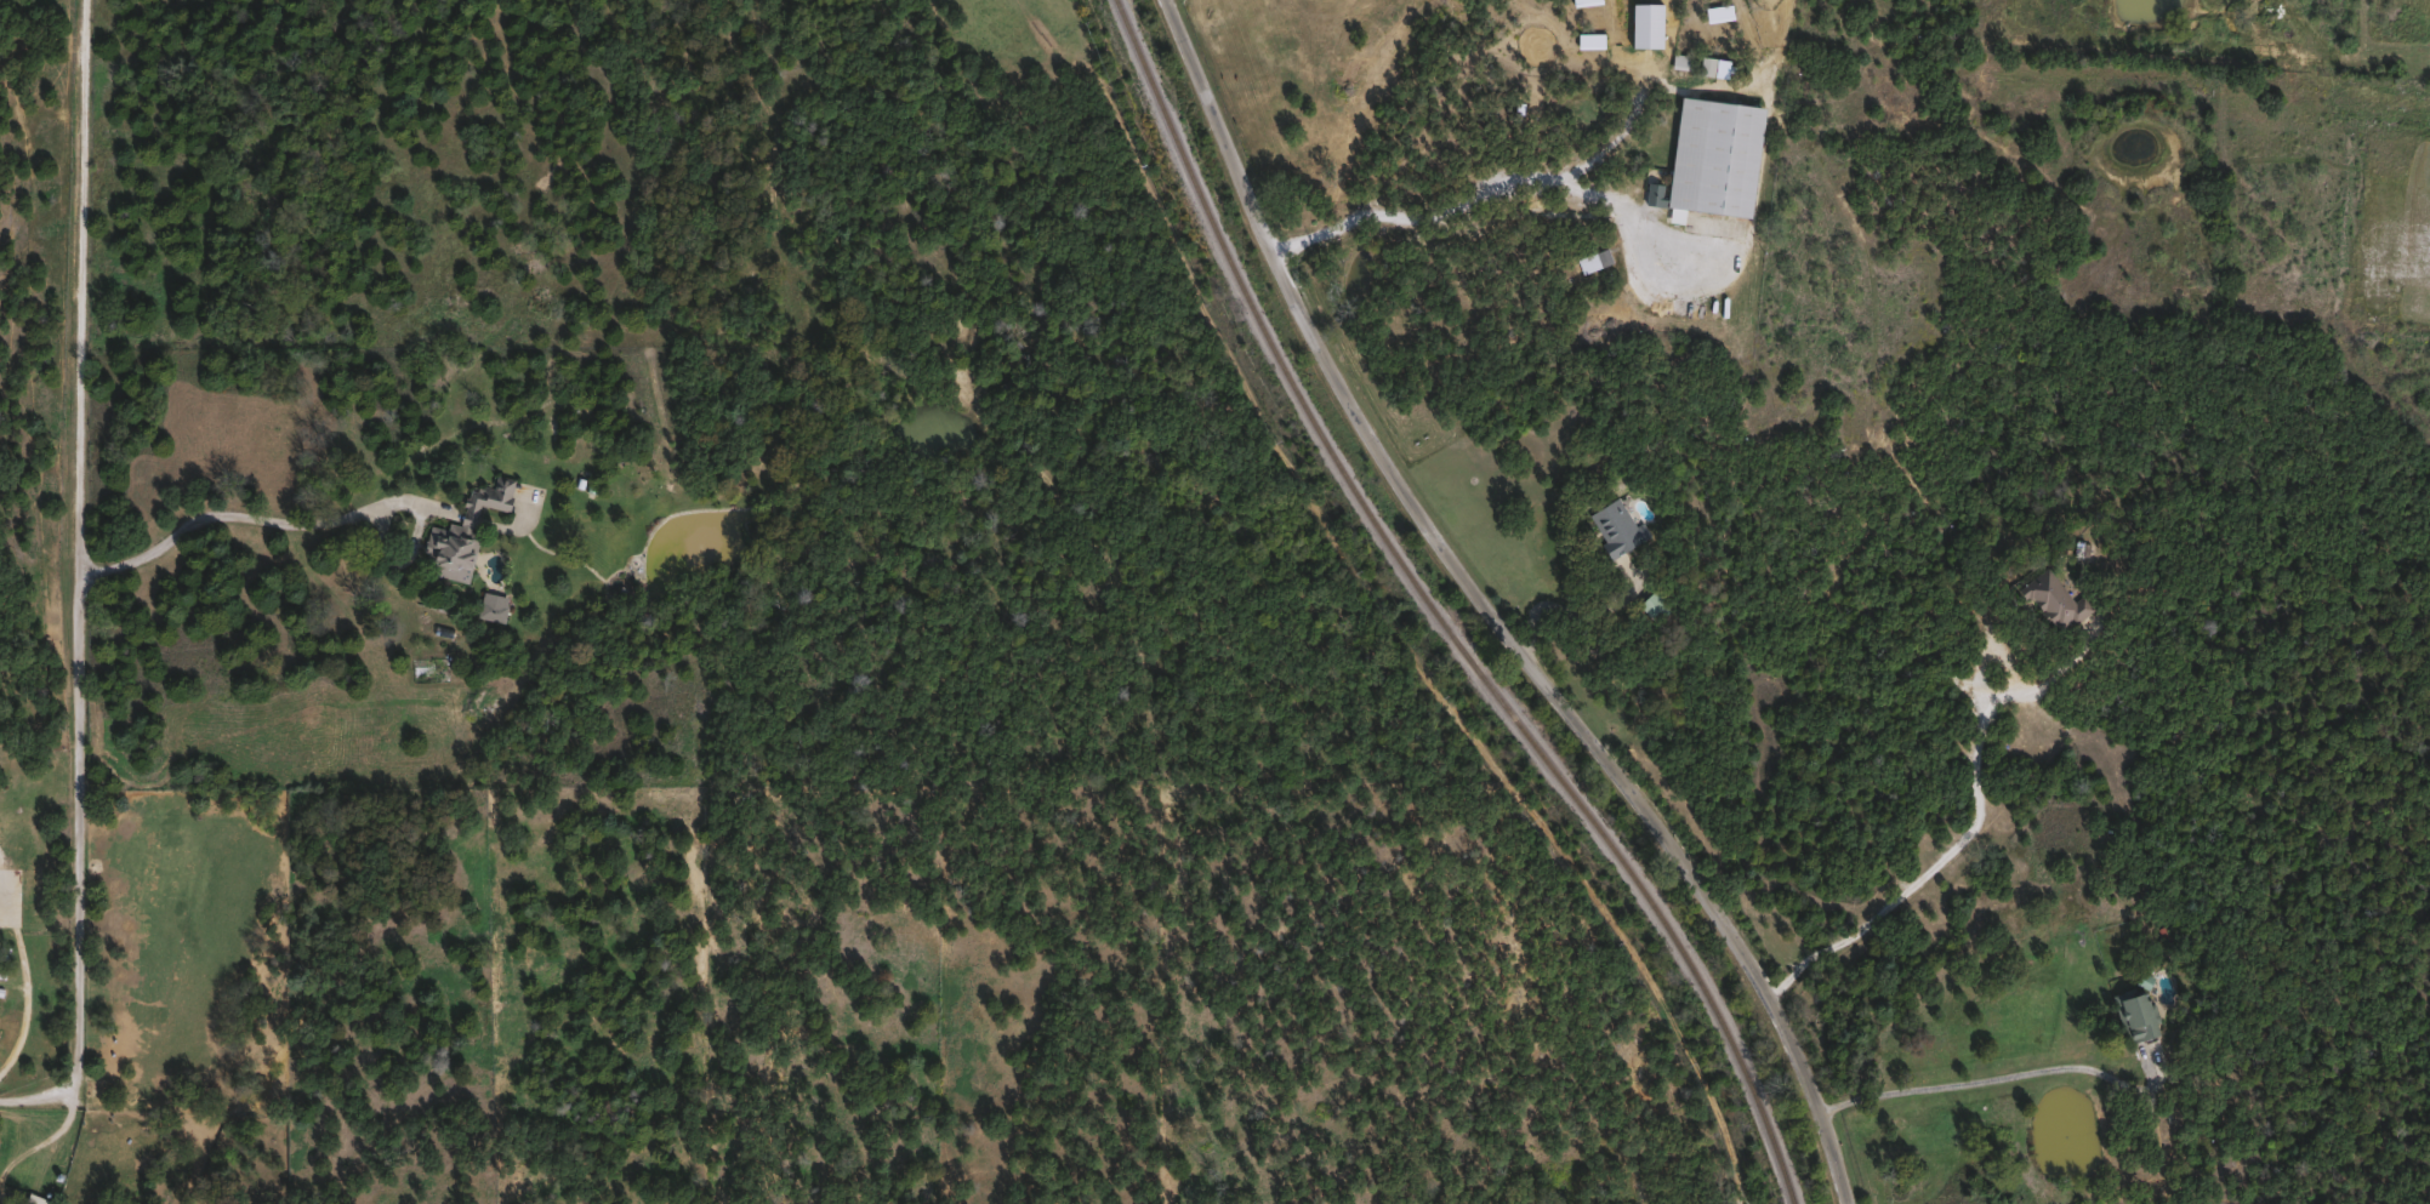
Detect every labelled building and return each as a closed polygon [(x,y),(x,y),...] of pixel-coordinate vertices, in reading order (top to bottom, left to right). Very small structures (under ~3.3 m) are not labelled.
[(1673,67),(1672,55),(1685,55),(1686,65),(1673,67)] [(1717,58),(1714,74),(1697,70),(1701,55),(1717,58)] [(1748,216),(1664,206),(1677,96),(1760,104),(1748,216)] [(466,582),(419,572),(428,521),(459,527),(470,470),(512,479),(507,510),(479,506),(466,582)] [(1633,525),(1641,521),(1650,535),(1610,557),(1586,513),(1617,496),(1633,525)] [(2071,600),(2082,592),(2093,605),(2056,634),(2019,586),(2045,566),(2071,600)] [(1635,605),(1651,588),(1669,607),(1654,623),(1635,605)] [(501,621),(476,617),(478,593),(505,595),(501,621)] [(2123,1043),(2109,994),(2139,986),(2153,1033),(2123,1043)] [(53,1203),(21,1203),(27,1191),(53,1203)]
